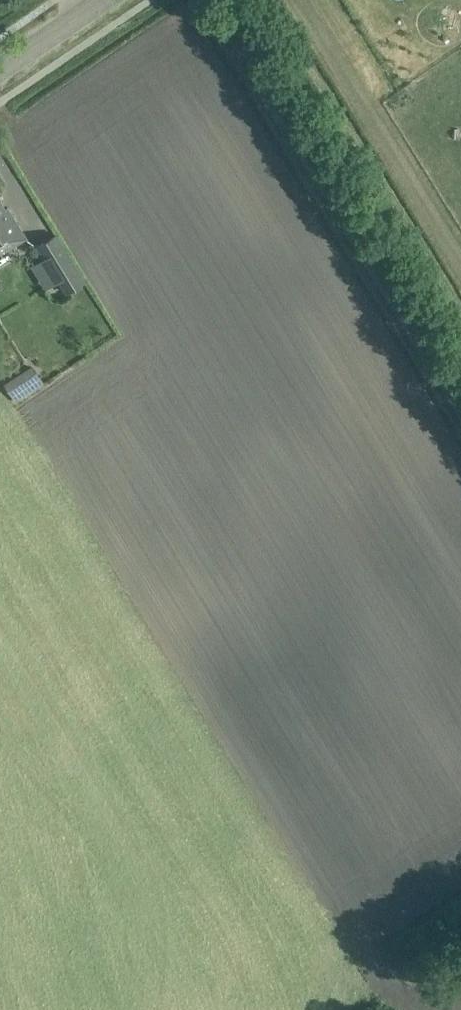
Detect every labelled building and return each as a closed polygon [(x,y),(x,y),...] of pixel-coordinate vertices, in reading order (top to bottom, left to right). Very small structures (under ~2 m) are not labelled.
[(376,90),(382,101),(396,92),(389,81),(376,90)] [(25,237),(7,208),(5,209),(0,201),(0,252),(25,237)] [(84,282),(55,235),(35,247),(64,295),(84,282)] [(14,378),(5,383),(15,401),(24,395),(41,385),(44,383),(34,366),(31,367),(14,378)]
